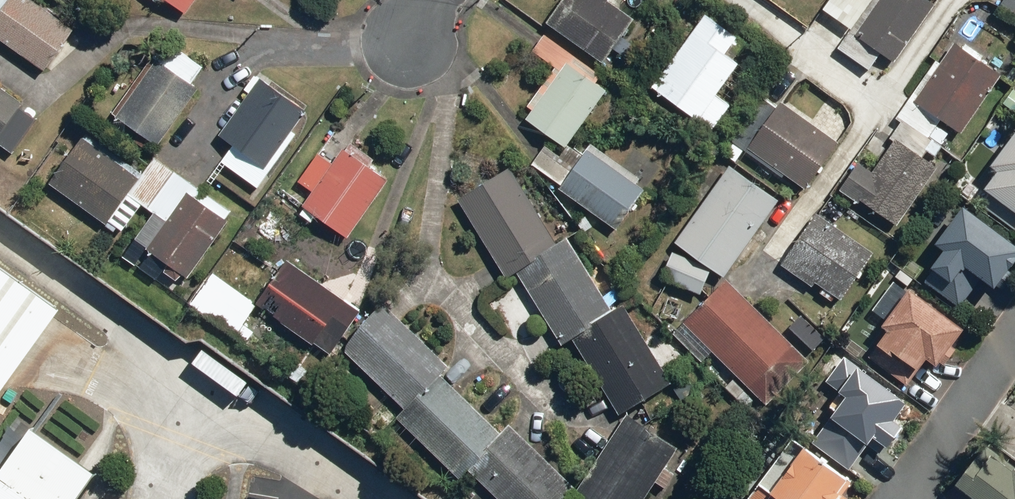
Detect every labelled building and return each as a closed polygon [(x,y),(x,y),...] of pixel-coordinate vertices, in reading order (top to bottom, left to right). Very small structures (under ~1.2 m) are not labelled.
[(34,0),(0,0),(0,33),(48,69),(76,31),(34,0)] [(191,13),(200,0),(173,0),(191,13)] [(551,20),(607,61),(637,19),(611,0),(566,0),(551,20)] [(841,47),(874,70),(886,53),(899,63),(941,3),(937,0),(874,0),(841,47)] [(1007,3),(1014,8),(1014,0),(1008,0),(1007,3)] [(754,43),(708,12),(657,88),(716,128),(734,102),(720,93),(754,43)] [(529,106),(535,111),(531,117),(569,148),(573,143),(613,94),(599,82),(604,75),(549,31),(537,47),(561,66),(529,106)] [(945,63),(940,59),(901,115),(906,118),(933,137),(946,118),(966,132),(1007,72),(961,41),(945,63)] [(163,145),(204,88),(160,57),(120,114),(163,145)] [(260,188),(301,132),(297,129),(312,108),(266,75),(224,133),(239,144),(225,163),(260,188)] [(14,153),(42,114),(0,84),(0,143),(14,153)] [(844,140),(787,99),(745,157),(781,183),(789,172),(810,187),(844,140)] [(943,164),(928,154),(931,150),(941,157),(948,147),(933,137),(906,118),(896,132),(901,136),(877,171),(862,160),(844,187),(901,226),(943,164)] [(87,131),(53,181),(125,230),(145,202),(151,206),(177,168),(157,155),(146,171),(87,131)] [(354,238),(394,177),(375,165),(380,157),(352,139),(338,160),(323,150),(302,183),(315,191),(302,212),(317,222),(320,216),(354,238)] [(565,153),(559,149),(556,153),(547,145),(535,160),(620,229),(654,186),(596,139),(585,153),(573,143),(569,148),(565,153)] [(998,163),(1006,169),(995,186),(998,188),(987,204),(1014,224),(1014,139),(998,163)] [(784,197),(734,163),(681,241),(731,275),(784,197)] [(151,206),(158,211),(138,241),(192,278),(212,248),(238,210),(177,168),(151,206)] [(513,168),(463,198),(511,277),(522,270),(567,344),(579,336),(625,412),(676,381),(629,304),(618,310),(571,234),(559,242),(513,168)] [(971,201),(944,240),(953,246),(929,279),(963,302),(985,271),(1006,285),(1014,273),(1014,232),(971,201)] [(880,250),(822,212),(818,209),(781,265),(833,299),(838,293),(847,299),(880,250)] [(716,267),(676,249),(665,274),(705,292),(716,267)] [(365,308),(290,258),(261,301),(336,352),(365,308)] [(259,301),(215,271),(194,302),(238,332),(259,301)] [(52,314),(0,278),(0,386),(52,314)] [(715,348),(741,372),(728,386),(750,407),(763,393),(773,403),(814,359),(730,278),(688,322),(692,325),(681,336),(705,359),(715,348)] [(975,325),(918,283),(891,320),(898,324),(886,341),(890,344),(879,360),(907,381),(921,362),(927,367),(937,354),(947,362),(975,325)] [(350,350),(393,394),(387,399),(463,478),(474,467),(505,498),(570,498),(580,489),(516,423),(505,434),(445,372),(452,365),(391,301),(345,345),(350,350)] [(909,408),(916,399),(868,361),(833,404),(843,411),(816,443),(851,472),(881,435),(896,447),(920,417),(909,408)] [(681,447),(632,414),(581,492),(592,498),(647,498),(681,447)] [(87,475),(24,430),(0,463),(0,498),(70,498),(87,475)] [(861,480),(851,472),(816,443),(804,433),(754,495),(759,498),(845,498),(861,480)] [(993,442),(963,483),(985,498),(1014,498),(1014,458),(993,442)]
